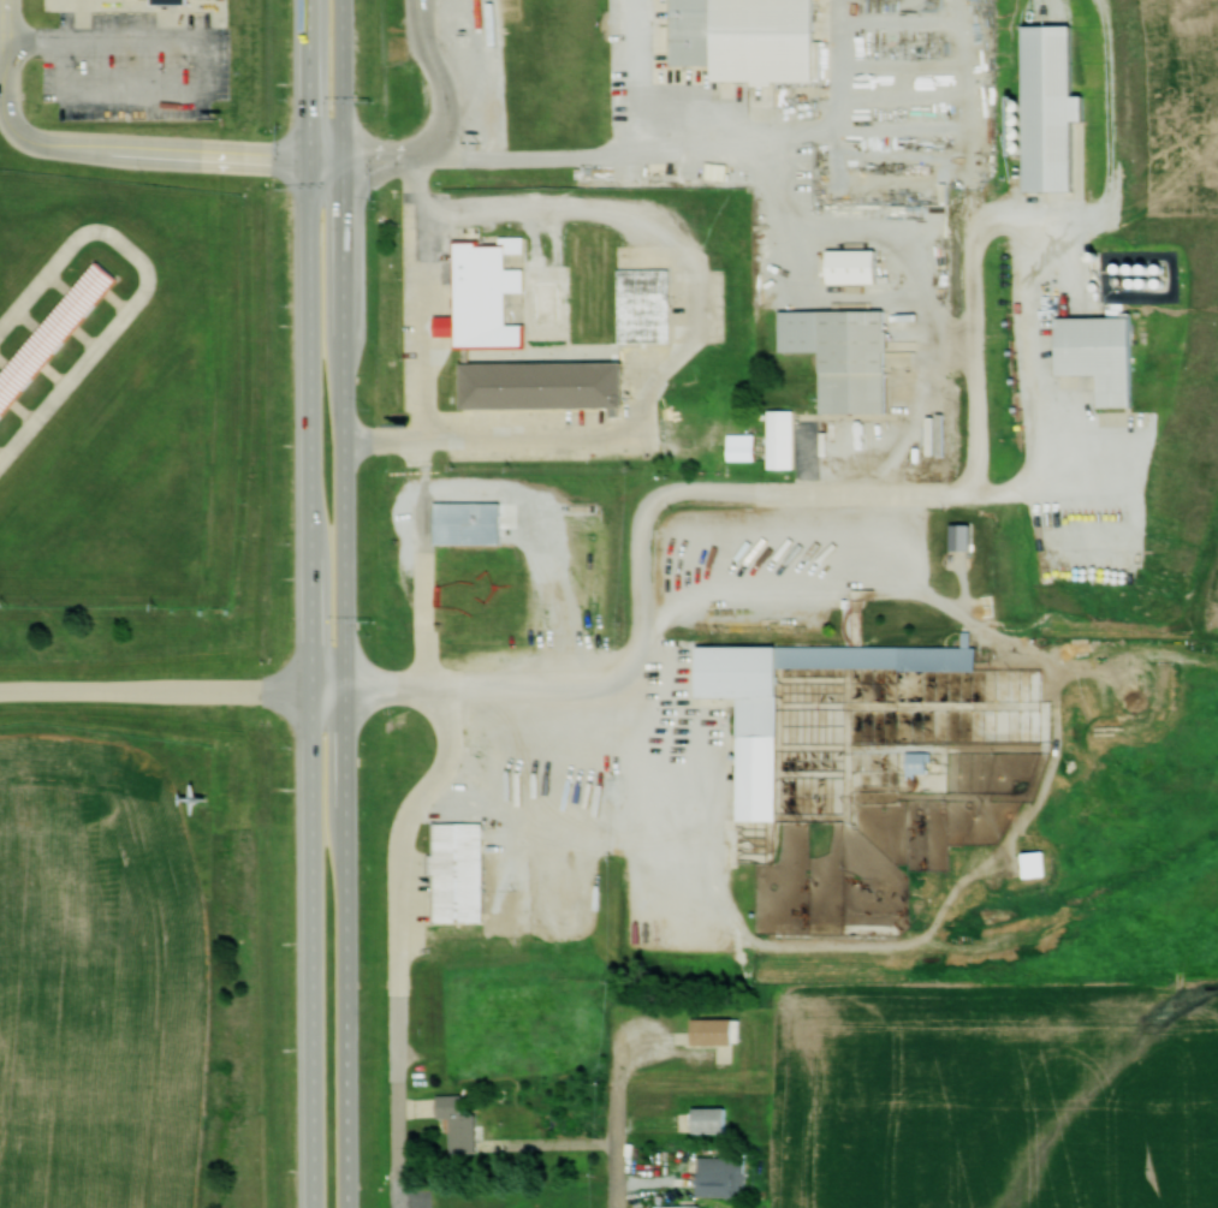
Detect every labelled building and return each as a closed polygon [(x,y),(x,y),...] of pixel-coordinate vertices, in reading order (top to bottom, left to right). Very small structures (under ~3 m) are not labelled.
[(718,65),(718,84),(822,84),(823,0),(676,0),(676,65),(718,65)] [(526,237),(457,237),(457,318),(426,318),(426,334),(459,334),(459,347),(526,347),(526,237)] [(883,284),(883,250),(834,250),(834,284),(883,284)] [(0,379),(0,423),(124,276),(102,258),(0,379)] [(621,269),(622,342),(674,342),(674,269),(621,269)] [(891,412),(891,311),(784,311),(784,352),(825,352),(825,412),(891,412)] [(1140,408),(1140,317),(1063,317),(1063,376),(1105,376),(1105,408),(1140,408)] [(468,364),(468,408),(629,406),(629,362),(468,364)] [(798,468),(798,410),(772,410),(772,468),(798,468)] [(758,433),(731,434),(732,459),(758,458),(758,433)] [(506,545),(506,502),(440,502),(439,544),(506,545)] [(783,668),(982,670),(982,647),(702,645),(702,698),(741,698),(741,821),(782,821),(783,668)] [(935,777),(935,752),(911,752),(911,777),(935,777)] [(435,921),(487,921),(487,822),(435,822),(435,921)] [(743,1016),(694,1016),(694,1042),(743,1042),(743,1016)] [(442,1117),(455,1116),(456,1153),(483,1152),(482,1112),(470,1113),(470,1093),(442,1094),(442,1117)] [(732,1106),(697,1106),(697,1132),(732,1132),(732,1106)] [(700,1195),(749,1195),(749,1156),(700,1156),(700,1195)]
